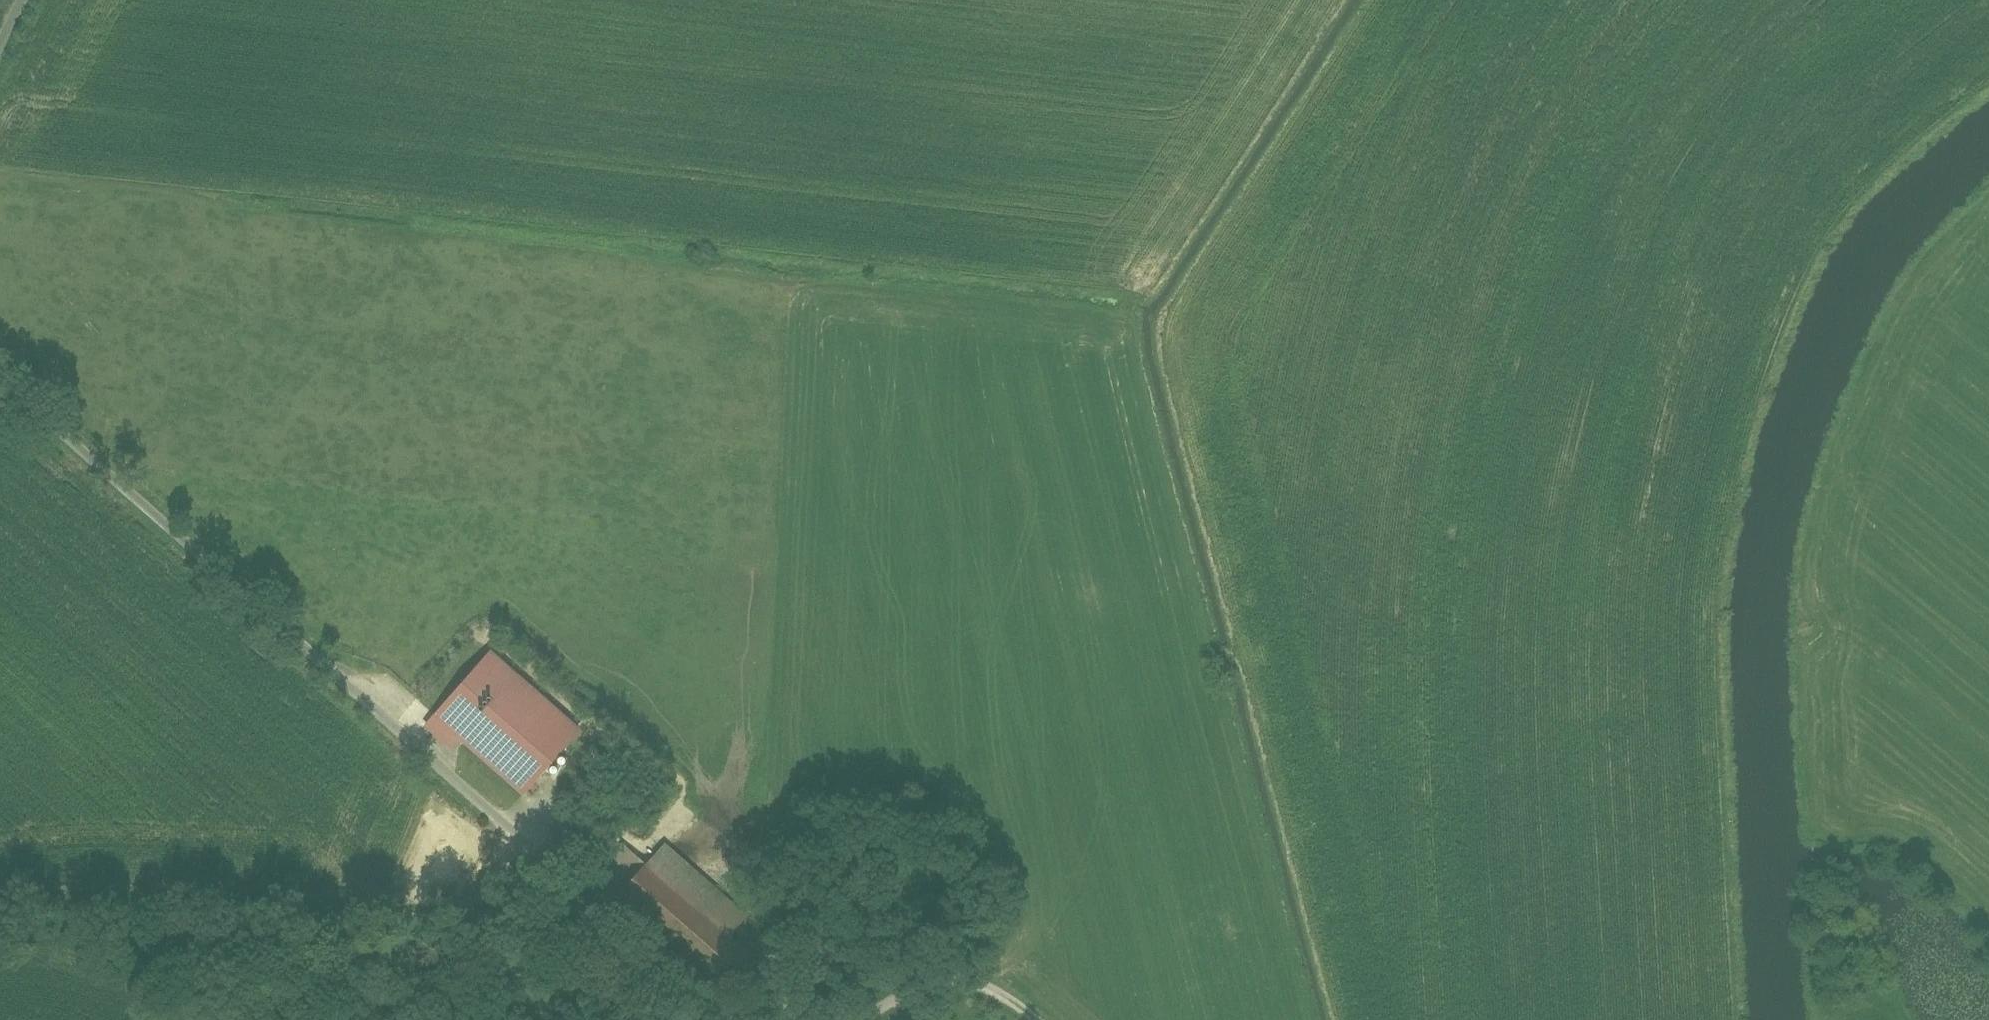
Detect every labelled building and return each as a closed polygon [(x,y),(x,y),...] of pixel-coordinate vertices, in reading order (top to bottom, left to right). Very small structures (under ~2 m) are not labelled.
[(500,646),(430,724),(457,748),(467,737),(531,795),(591,729),(500,646)] [(617,885),(721,977),(745,949),(698,908),(718,885),(661,834),(617,885)]
